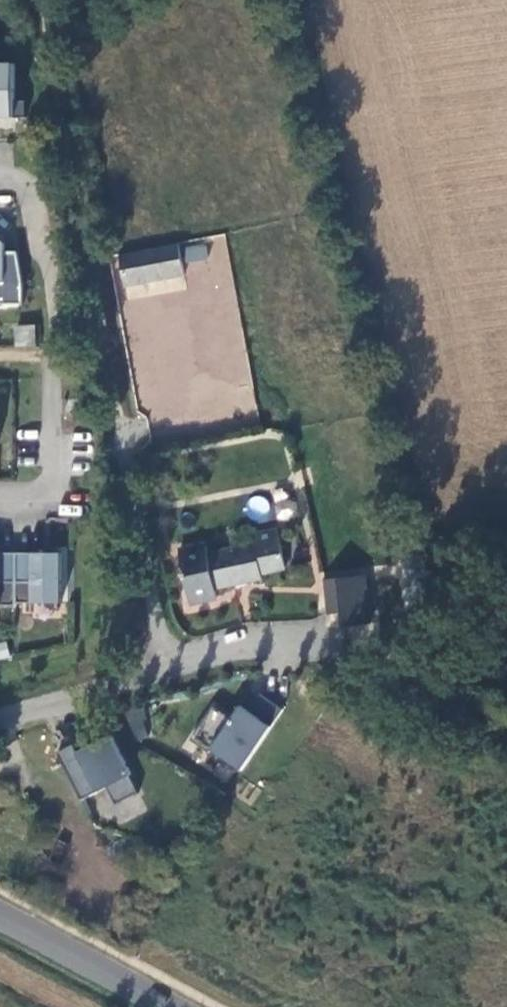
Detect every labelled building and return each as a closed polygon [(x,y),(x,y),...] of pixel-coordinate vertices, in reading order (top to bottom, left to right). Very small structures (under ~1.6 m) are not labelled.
[(9,117),(9,100),(9,63),(0,63),(0,117),(9,117)] [(20,100),(9,100),(9,117),(20,117),(20,100)] [(182,240),(124,252),(130,285),(189,272),(182,240)] [(189,247),(192,259),(212,255),(210,243),(189,247)] [(14,324),(14,346),(35,346),(35,324),(14,324)] [(184,553),(193,605),(220,600),(218,588),(267,582),(266,573),(289,570),(284,534),(258,539),(260,549),(212,557),(210,547),(184,553)] [(10,552),(0,552),(0,604),(10,604),(10,601),(10,552)] [(39,552),(10,552),(10,601),(55,601),(54,552),(53,552),(53,558),(39,558),(39,552)] [(406,560),(419,626),(442,601),(442,598),(429,600),(422,557),(406,560)] [(337,612),(337,626),(365,626),(364,577),(323,578),(324,613),(337,612)] [(9,657),(6,641),(0,642),(0,659),(9,657)] [(243,770),(285,709),(262,694),(250,712),(242,706),(233,719),(214,707),(191,741),(210,753),(212,750),(243,770)] [(143,709),(129,711),(131,739),(146,738),(143,709)] [(59,755),(86,802),(111,788),(120,805),(143,792),(133,775),(135,774),(113,735),(94,746),(96,750),(82,758),(75,746),(59,755)]
